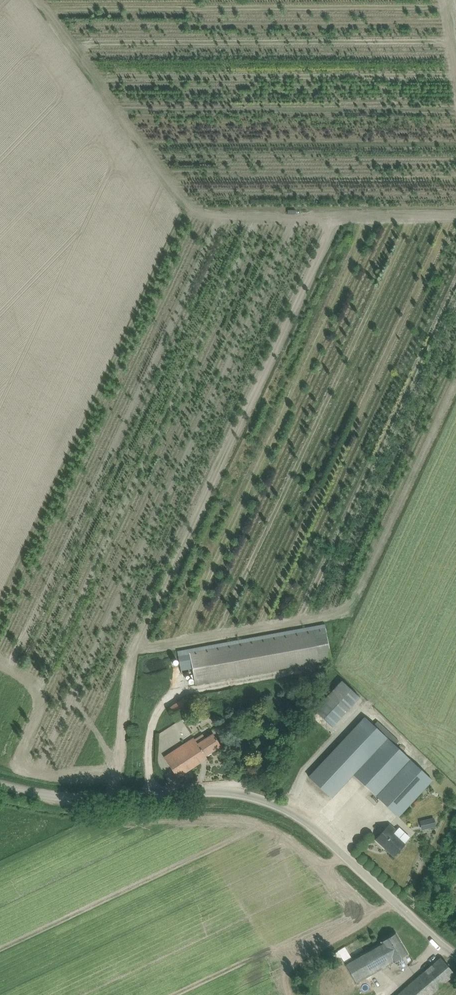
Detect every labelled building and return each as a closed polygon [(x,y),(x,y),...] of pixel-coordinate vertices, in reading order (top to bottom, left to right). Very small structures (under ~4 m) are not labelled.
[(332,659),(326,628),(325,624),(177,651),(181,671),(193,668),(195,684),(332,659)] [(311,709),(330,726),(358,696),(339,679),(311,709)] [(310,777),(309,777),(328,795),(329,795),(331,798),(353,774),(398,816),(432,780),(424,772),(416,764),(410,759),(395,745),(374,725),(365,717),(310,777)] [(187,743),(200,762),(207,758),(205,756),(221,745),(213,734),(206,739),(203,734),(195,739),(194,738),(187,743)] [(187,743),(164,757),(177,777),(200,762),(187,743)] [(423,828),(434,826),(433,820),(422,822),(423,828)] [(405,844),(404,844),(409,838),(398,828),(396,830),(390,824),(376,839),(394,856),(405,844)] [(396,933),(387,938),(345,962),(357,983),(400,959),(408,954),(396,933)] [(335,951),(338,958),(342,956),(344,961),(351,958),(346,946),(335,951)] [(455,975),(439,957),(396,994),(431,994),(455,975)]
